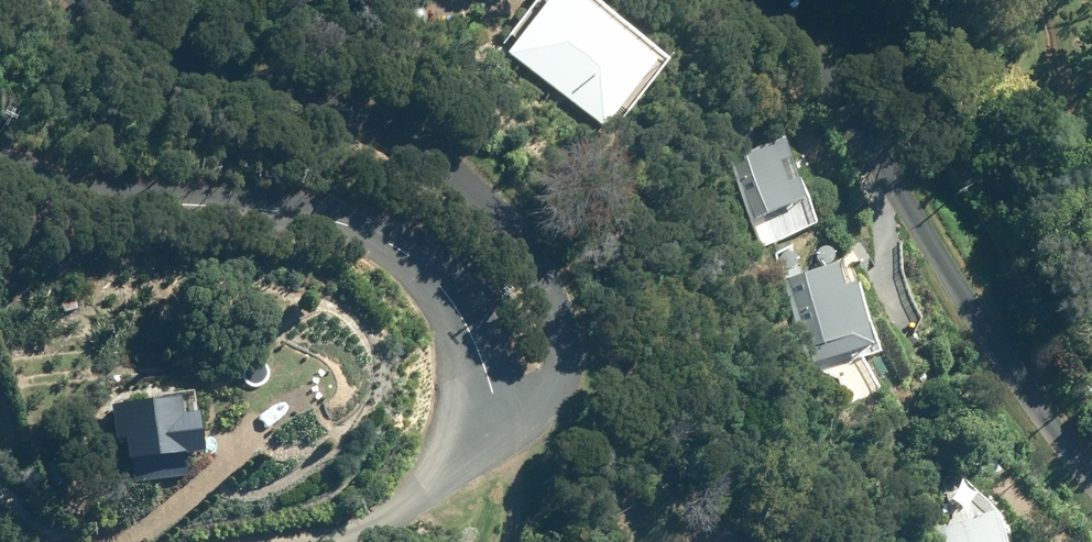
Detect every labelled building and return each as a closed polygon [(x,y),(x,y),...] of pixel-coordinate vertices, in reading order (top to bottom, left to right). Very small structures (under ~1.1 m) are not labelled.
[(601,130),(645,71),(549,0),(506,58),(601,130)] [(797,205),(776,143),(727,159),(747,222),(797,205)] [(798,282),(817,346),(843,339),(825,275),(798,282)] [(184,402),(113,408),(116,445),(130,444),(132,465),(206,459),(203,419),(184,420),(184,402)] [(933,541),(993,541),(987,518),(931,532),(933,541)]
